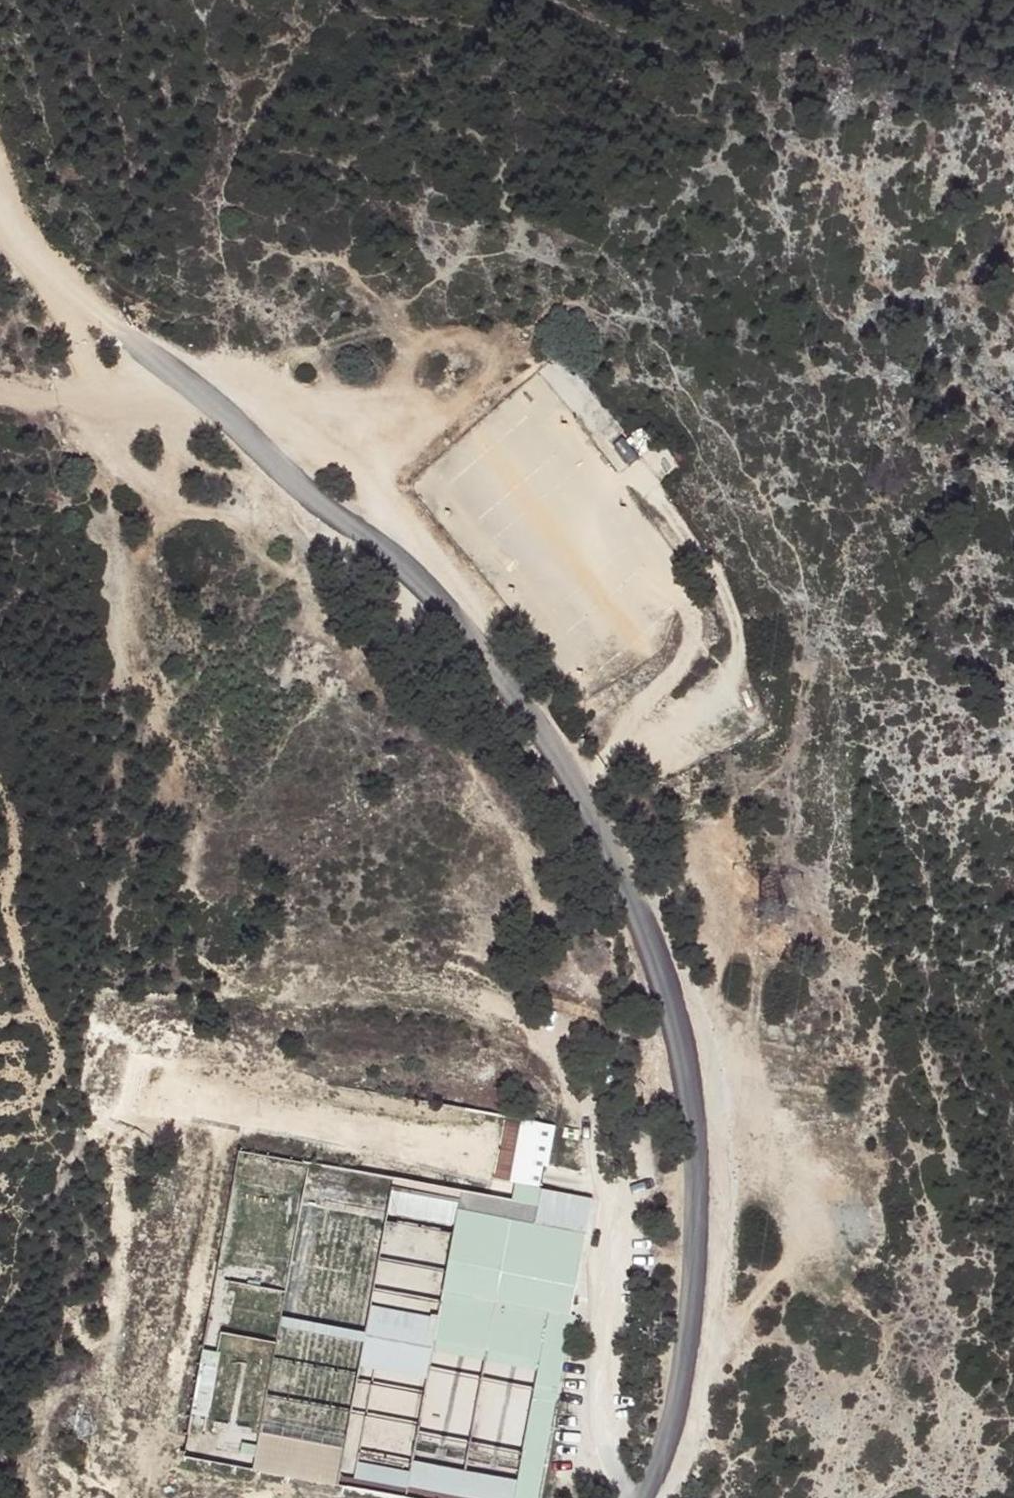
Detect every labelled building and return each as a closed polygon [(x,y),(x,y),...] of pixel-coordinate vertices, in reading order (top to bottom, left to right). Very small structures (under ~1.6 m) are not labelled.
[(469,1216),(416,1497),(554,1497),(598,1243),(469,1216)]
